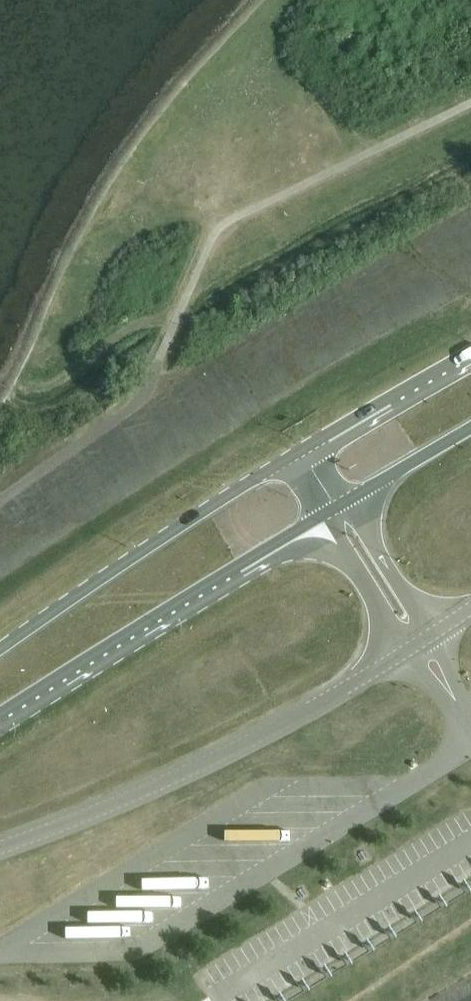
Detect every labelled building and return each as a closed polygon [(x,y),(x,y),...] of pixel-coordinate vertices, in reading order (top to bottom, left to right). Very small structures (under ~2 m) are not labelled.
[(135,909),(135,916),(160,918),(160,910),(135,909)] [(338,957),(336,951),(345,948),(341,936),(315,943),(321,962),(338,957)]
